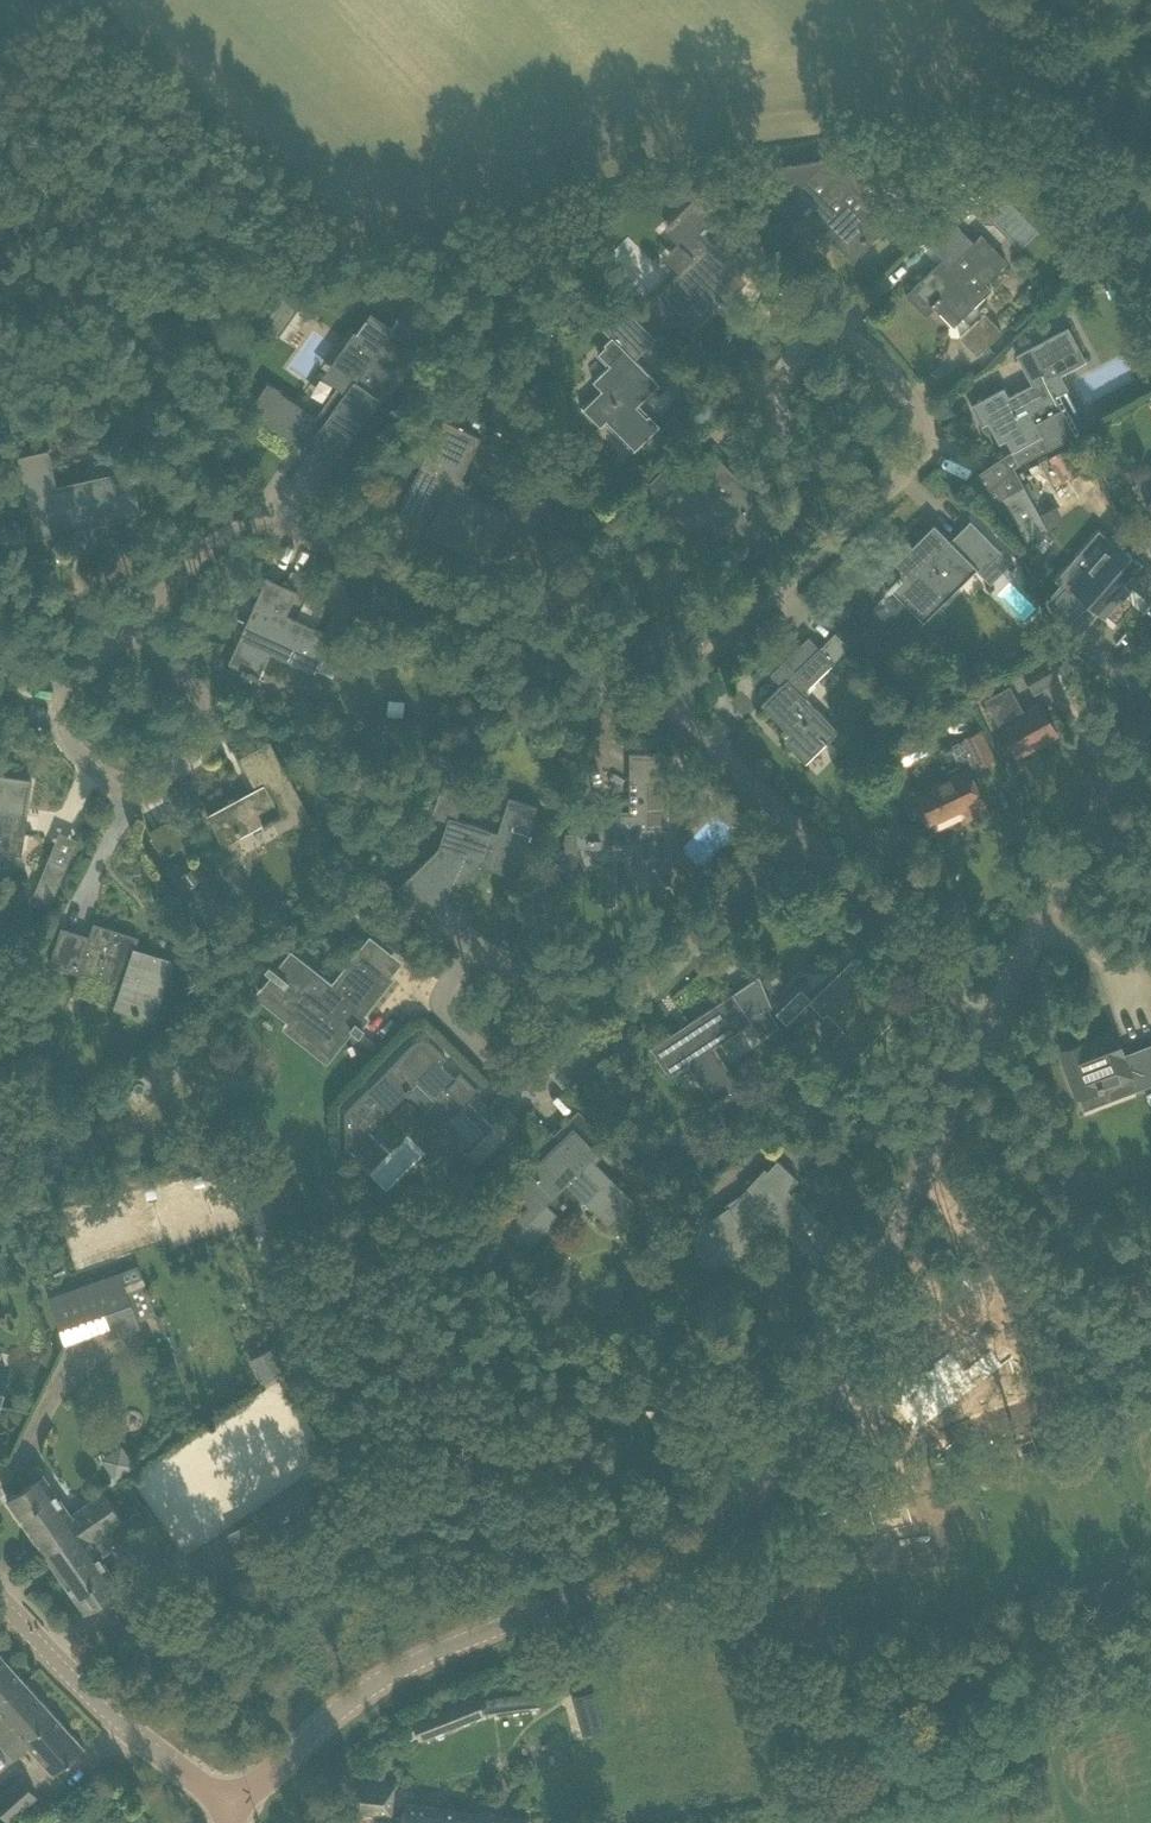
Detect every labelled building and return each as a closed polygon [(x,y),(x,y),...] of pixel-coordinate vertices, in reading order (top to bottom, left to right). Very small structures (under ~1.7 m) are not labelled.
[(882,184),(881,179),(878,175),(875,172),(869,171),(866,172),(859,174),(848,163),(844,167),(830,153),(829,155),(828,154),(780,162),(756,186),(795,225),(807,213),(803,209),(809,203),(838,232),(831,239),(848,256),(863,241),(864,242),(881,225),(883,228),(895,216),(877,199),(881,194),(882,189),(882,184)] [(944,258),(938,263),(906,294),(926,314),(935,306),(953,325),(992,288),(984,281),(1006,260),(981,233),(973,241),(956,223),(994,185),(982,175),(945,212),(921,235),(944,258)] [(650,300),(648,302),(670,326),(682,314),(695,328),(720,303),(725,309),(728,306),(723,301),(731,293),(725,288),(749,264),(746,261),(745,261),(715,230),(735,211),(737,210),(709,182),(707,184),(709,185),(666,228),(683,245),(681,247),(685,252),(688,250),(698,260),(654,304),(650,300)] [(284,293),(262,324),(276,334),(298,304),(284,293)] [(598,353),(609,365),(593,382),(601,390),(583,408),(601,426),(607,420),(635,448),(632,451),(633,452),(659,426),(649,415),(647,417),(636,406),(659,384),(634,359),(655,339),(623,306),(601,328),(610,338),(604,344),(605,346),(598,353)] [(323,375),(337,385),(316,414),(268,381),(249,409),(310,451),(321,437),(341,450),(380,396),(375,392),(405,350),(386,337),(394,326),(369,309),(323,375)] [(985,313),(960,336),(977,354),(1002,331),(985,313)] [(1025,461),(1026,463),(1054,448),(1053,445),(1076,432),(1055,394),(1068,388),(1060,373),(1086,358),(1066,324),(1015,353),(1031,382),(1008,395),(1003,387),(971,405),(982,424),(988,421),(999,442),(1006,439),(1019,464),(1025,461)] [(434,517),(427,531),(487,560),(497,538),(520,549),(553,482),(523,468),(505,508),(457,485),(481,436),(444,418),(401,506),(403,507),(405,503),(434,517)] [(17,454),(36,538),(141,514),(130,466),(57,483),(49,447),(17,454)] [(640,493),(656,508),(663,502),(678,517),(695,499),(726,530),(733,523),(751,541),(783,508),(763,488),(756,494),(712,451),(692,472),(676,456),(640,493)] [(1003,497),(1026,538),(1046,527),(1024,485),(1003,497)] [(886,588),(889,591),(921,623),(976,568),(990,582),(1011,560),(970,520),(949,541),(934,526),(904,555),(897,548),(875,570),(889,584),(886,588)] [(1112,538),(1088,566),(1120,594),(1138,574),(1144,566),(1112,538)] [(1064,585),(1048,603),(1057,623),(1065,614),(1077,625),(1094,605),(1103,613),(1112,602),(1120,594),(1088,566),(1071,585),(1072,586),(1069,590),(1064,585)] [(242,668),(241,671),(258,679),(270,651),(316,671),(332,635),(286,614),(297,591),(266,577),(229,662),(242,668)] [(781,684),(761,704),(791,734),(784,741),(799,756),(820,736),(826,742),(838,730),(839,730),(805,696),(809,691),(806,688),(832,661),(848,645),(835,632),(819,648),(808,637),(771,674),(781,684)] [(1019,669),(1033,693),(1059,678),(1045,654),(1019,669)] [(984,697),(1017,756),(1056,733),(1038,701),(1024,709),(1010,684),(984,697)] [(963,771),(936,784),(915,794),(928,823),(963,807),(968,818),(986,809),(967,770),(995,756),(981,728),(951,743),(963,771)] [(896,767),(886,772),(901,803),(909,799),(907,795),(912,787),(901,765),(929,751),(920,733),(887,748),(896,767)] [(255,789),(207,814),(222,843),(271,818),(279,830),(309,813),(270,741),(239,758),(255,789)] [(557,855),(557,856),(557,857),(557,858),(558,858),(558,859),(561,862),(558,865),(571,878),(584,865),(576,856),(577,855),(577,846),(637,846),(637,883),(671,883),(672,753),(629,753),(629,777),(638,777),(638,815),(576,815),(576,834),(564,834),(564,850),(562,850),(561,850),(560,850),(559,851),(558,852),(557,853),(557,854),(557,855)] [(497,831),(456,817),(470,774),(447,767),(432,814),(447,819),(439,846),(396,888),(428,921),(452,898),(453,894),(453,891),(463,881),(466,882),(469,883),(470,882),(472,882),(473,881),(474,880),(475,878),(476,877),(480,865),(515,876),(537,804),(509,796),(497,831)] [(21,853),(32,780),(0,775),(0,850),(21,853)] [(149,831),(162,856),(187,842),(174,817),(149,831)] [(34,893),(52,900),(66,865),(49,858),(34,893)] [(197,864),(186,872),(196,885),(207,877),(197,864)] [(115,1005),(154,1017),(172,960),(135,948),(138,937),(94,922),(89,936),(61,927),(50,963),(121,985),(115,1005)] [(740,948),(727,956),(733,964),(745,955),(740,948)] [(286,991),(275,1004),(298,1022),(289,1033),(324,1062),(345,1036),(352,1041),(357,1035),(349,1028),(354,1021),(356,1022),(392,977),(363,954),(337,986),(291,950),(275,969),(269,964),(265,969),(284,984),(286,991)] [(830,1040),(834,1044),(845,1055),(847,1053),(853,1059),(900,1013),(872,985),(875,982),(852,958),(811,998),(801,988),(776,1013),(786,1023),(808,1001),(823,1015),(827,1011),(843,1027),(830,1040)] [(774,968),(761,979),(771,991),(784,980),(774,968)] [(729,1094),(727,1091),(739,1083),(714,1045),(751,1020),(762,1036),(778,1025),(767,1009),(771,1006),(759,975),(651,1047),(668,1074),(687,1063),(714,1103),(729,1094)] [(13,1042),(31,1046),(34,1029),(16,1025),(13,1042)] [(1071,1086),(1099,1075),(1107,1098),(1150,1081),(1150,1055),(1144,1036),(1093,1055),(1087,1039),(1057,1050),(1071,1086)] [(456,1079),(439,1063),(445,1057),(432,1044),(430,1043),(428,1042),(425,1041),(423,1041),(421,1041),(418,1041),(416,1042),(415,1043),(413,1044),(346,1112),(345,1142),(370,1167),(387,1150),(367,1130),(406,1091),(408,1093),(411,1089),(410,1088),(416,1081),(435,1099),(425,1109),(465,1150),(465,1151),(466,1152),(492,1126),(467,1101),(479,1089),(477,1087),(476,1088),(461,1074),(456,1079)] [(770,1087),(765,1098),(776,1103),(781,1092),(770,1087)] [(609,1224),(635,1198),(602,1165),(596,1159),(601,1154),(574,1127),(512,1187),(528,1203),(505,1225),(528,1248),(561,1215),(553,1207),(574,1188),(609,1224)] [(741,1191),(743,1192),(729,1205),(688,1231),(710,1264),(748,1239),(746,1237),(774,1219),(814,1256),(833,1236),(786,1191),(795,1180),(775,1161),(768,1168),(764,1166),(741,1191)] [(48,1296),(65,1343),(101,1330),(104,1339),(140,1326),(138,1318),(155,1312),(138,1264),(48,1296)] [(902,1388),(894,1408),(913,1433),(1000,1367),(974,1333),(930,1366),(931,1370),(926,1374),(922,1372),(902,1388)] [(262,1380),(292,1365),(280,1341),(250,1356),(262,1380)] [(378,1439),(364,1444),(368,1457),(382,1452),(378,1439)] [(100,1457),(113,1478),(136,1464),(122,1443),(100,1457)] [(123,1519),(122,1518),(102,1491),(72,1511),(44,1472),(6,1498),(85,1612),(123,1586),(91,1540),(108,1530),(108,1529),(123,1519)] [(254,1518),(264,1537),(326,1505),(316,1484),(274,1505),(273,1503),(272,1504),(276,1512),(258,1521),(256,1517),(254,1518)] [(903,1498),(873,1521),(890,1544),(920,1521),(903,1498)] [(138,1507),(122,1518),(123,1519),(108,1529),(108,1530),(115,1539),(146,1518),(138,1507)] [(206,1570),(210,1578),(228,1569),(224,1560),(206,1570)] [(14,1757),(30,1744),(54,1773),(84,1746),(0,1653),(0,1741),(14,1757)] [(540,1705),(538,1691),(484,1698),(487,1713),(540,1705)] [(602,1729),(593,1692),(578,1696),(588,1732),(602,1729)] [(419,1739),(486,1713),(478,1695),(411,1721),(419,1739)] [(343,1807),(390,1813),(394,1780),(347,1774),(343,1807)] [(0,1795),(0,1813),(8,1822),(38,1796),(21,1776),(0,1795)] [(528,1818),(405,1802),(403,1822),(527,1822),(528,1818)]
